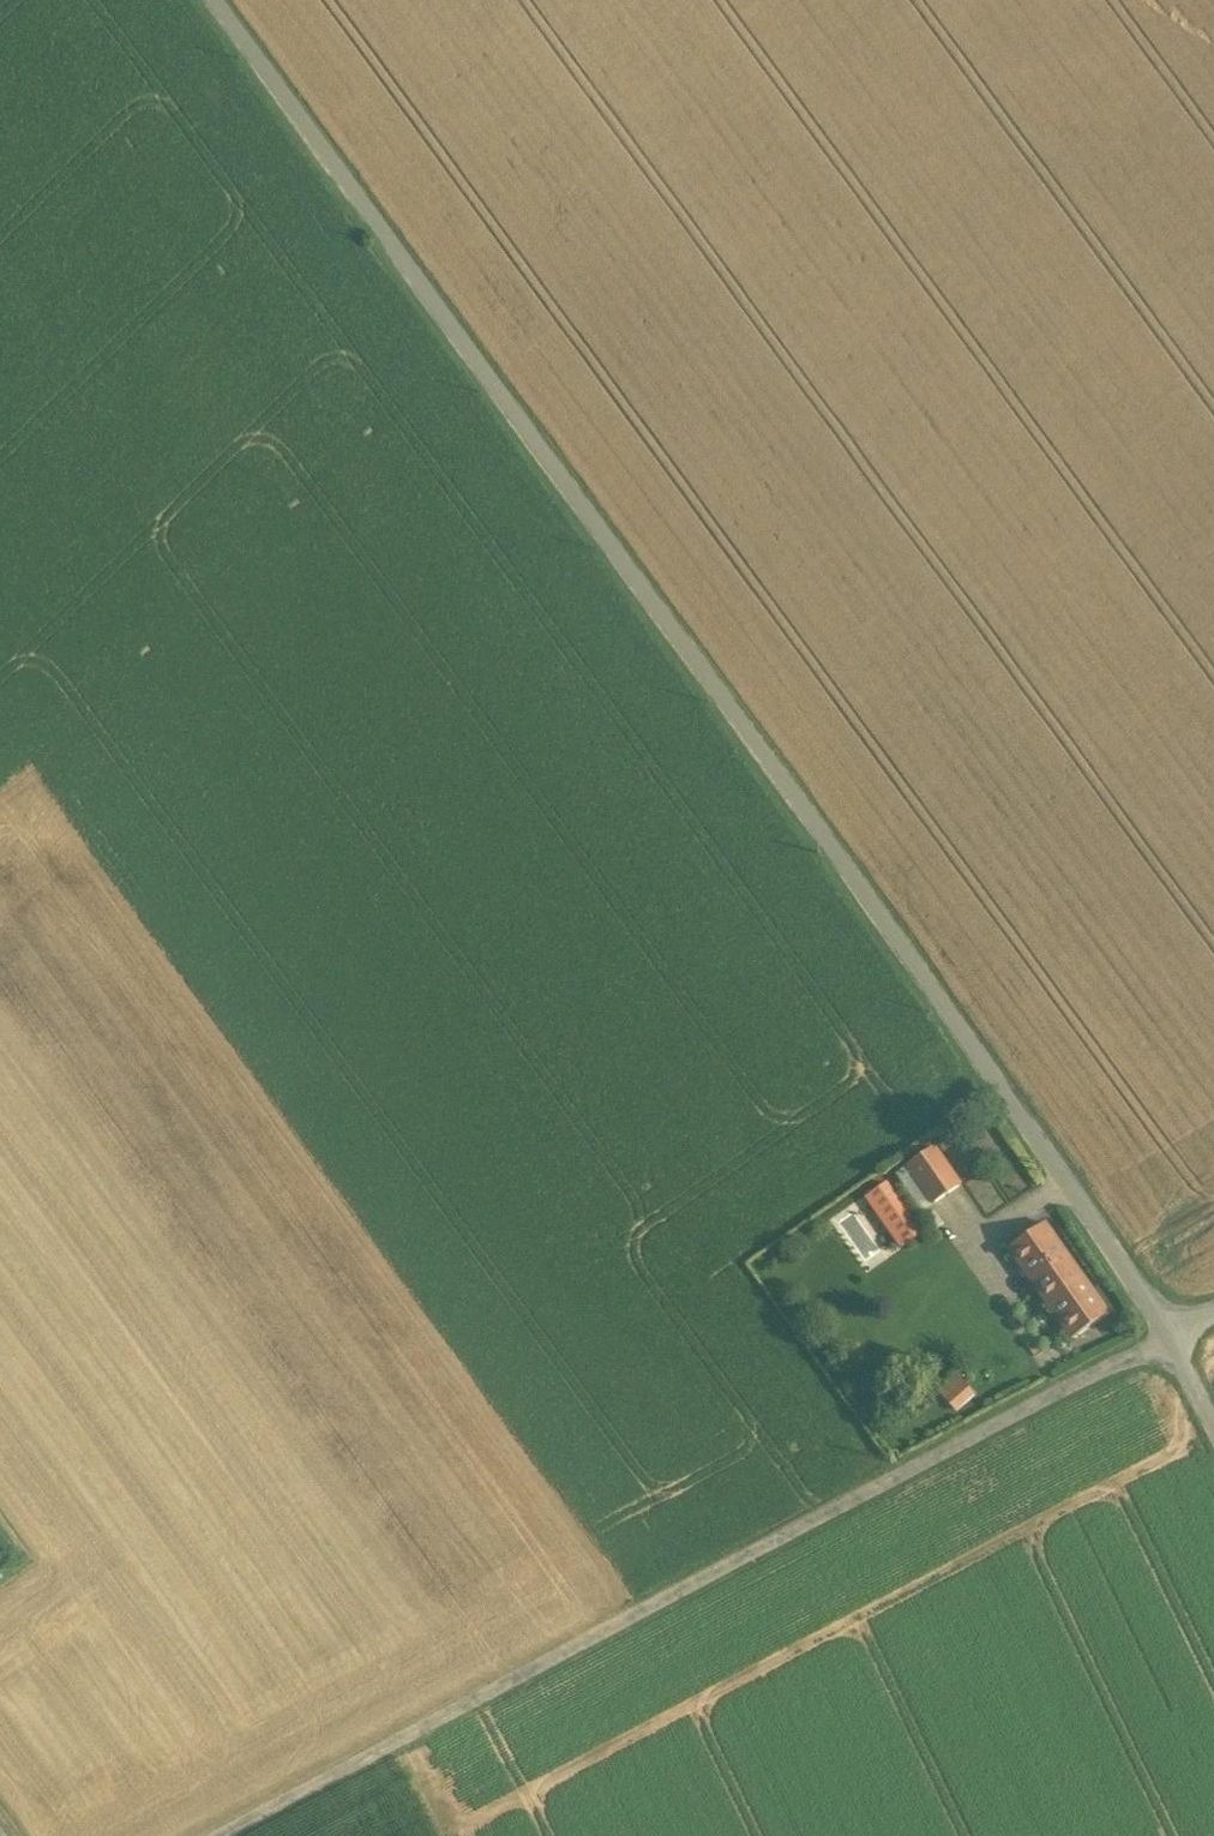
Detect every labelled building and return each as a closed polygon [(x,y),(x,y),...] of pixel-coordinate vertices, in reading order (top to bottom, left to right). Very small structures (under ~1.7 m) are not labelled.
[(961,1185),(935,1148),(908,1166),(932,1201),(934,1204),(961,1185)] [(910,1216),(932,1201),(908,1166),(886,1181),(910,1216)] [(910,1216),(886,1181),(868,1194),(905,1247),(923,1234),(910,1216)] [(1109,1312),(1047,1223),(1009,1248),(1072,1339),(1109,1312)] [(958,1376),(940,1393),(956,1411),(974,1394),(958,1376)]
